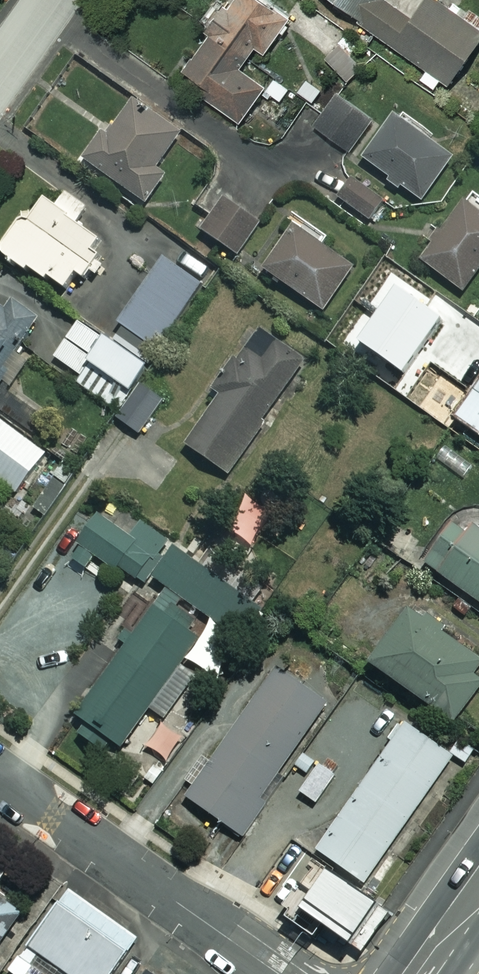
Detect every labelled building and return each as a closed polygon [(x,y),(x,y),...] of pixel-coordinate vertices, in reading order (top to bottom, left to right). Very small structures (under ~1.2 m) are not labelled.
[(253,0),(229,0),(176,70),(203,91),(198,96),(237,126),(263,91),(236,70),(253,48),(260,54),(284,23),(253,0)] [(392,9),(380,0),(318,0),(372,39),(392,9)] [(372,39),(419,74),(413,82),(430,95),(437,85),(442,89),(478,39),(478,24),(446,0),(423,0),(408,21),(392,9),(372,39)] [(370,123),(336,98),(313,129),(347,154),(370,123)] [(180,137),(131,101),(106,135),(100,131),(79,159),(145,208),(167,178),(156,170),(180,137)] [(400,111),(363,162),(387,179),(382,185),(397,196),(401,190),(420,204),(450,162),(425,144),(432,134),(400,111)] [(381,204),(351,182),(338,201),(367,222),(381,204)] [(0,248),(0,256),(21,273),(25,268),(44,283),(47,279),(62,291),(73,277),(83,285),(92,274),(99,279),(107,270),(100,264),(103,259),(94,252),(102,242),(79,224),(88,212),(65,194),(53,210),(43,202),(29,220),(24,217),(0,248)] [(476,195),(468,205),(464,202),(418,258),(462,294),(478,273),(478,197),(476,195)] [(223,202),(191,250),(208,262),(219,246),(234,256),(256,225),(223,202)] [(322,313),(351,270),(319,248),(326,238),(300,221),(265,275),(322,313)] [(201,287),(164,261),(119,325),(156,351),(201,287)] [(40,325),(0,295),(0,378),(40,325)] [(79,378),(75,384),(115,412),(110,419),(133,436),(158,401),(136,385),(145,372),(79,324),(53,360),(79,378)] [(463,325),(453,340),(478,359),(478,337),(463,325)] [(304,358),(261,331),(241,362),(236,359),(212,397),(217,400),(184,452),(227,479),(304,358)] [(452,424),(478,443),(478,385),(452,424)] [(0,422),(0,482),(17,494),(45,455),(0,422)] [(128,536),(93,513),(70,547),(79,553),(72,563),(85,572),(94,560),(117,575),(119,572),(143,589),(148,582),(163,592),(134,637),(123,630),(114,643),(122,649),(86,702),(78,696),(65,715),(81,726),(74,737),(99,754),(107,741),(118,748),(145,709),(161,720),(196,669),(213,680),(262,607),(137,523),(128,536)] [(458,519),(424,565),(478,606),(478,535),(458,519)] [(407,611),(368,668),(453,726),(478,688),(478,661),(407,611)] [(185,801),(238,837),(314,725),(320,729),(332,712),(272,672),(219,751),(212,746),(199,767),(205,771),(185,801)] [(451,758),(397,721),(383,742),(387,745),(331,829),(309,814),(282,853),(319,878),(297,910),(352,947),(380,906),(360,893),(372,875),(382,881),(397,858),(388,852),(451,758)] [(341,766),(327,756),(297,797),(314,810),(336,779),(333,777),(341,766)] [(24,916),(0,899),(0,950),(24,916)] [(63,904),(33,948),(29,945),(14,968),(23,973),(113,973),(130,949),(63,904)] [(392,914),(380,906),(352,947),(363,955),(392,914)]
